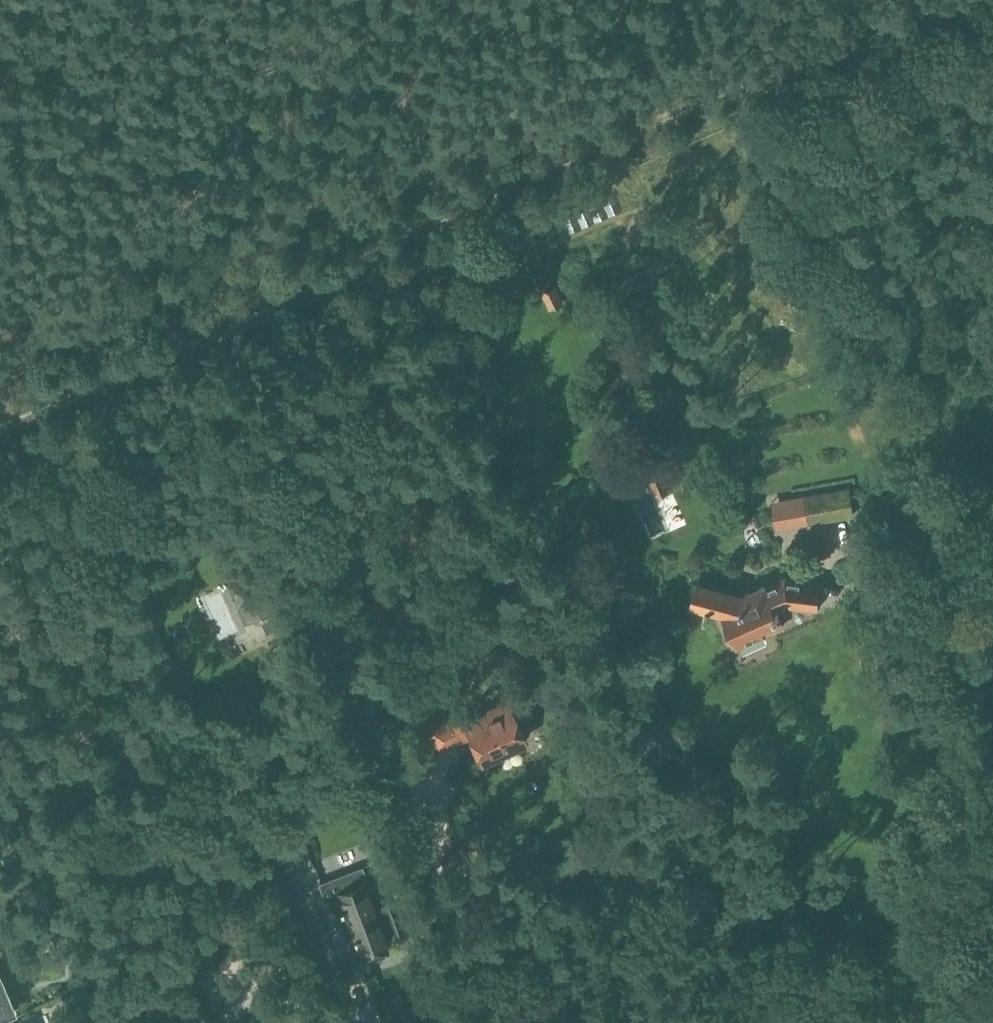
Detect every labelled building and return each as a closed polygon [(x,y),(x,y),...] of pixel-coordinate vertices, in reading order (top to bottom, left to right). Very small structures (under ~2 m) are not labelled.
[(554,286),(544,291),(550,306),(561,301),(554,286)] [(657,497),(670,491),(663,474),(650,480),(657,497)] [(849,487),(792,497),(795,511),(775,515),(777,527),(854,513),(849,487)] [(741,644),(785,625),(778,609),(790,604),(817,607),(820,582),(787,577),(768,585),(767,583),(745,593),(700,581),(693,603),(724,611),(732,631),(736,632),(741,644)] [(259,578),(242,585),(257,618),(274,611),(259,578)] [(462,712),(425,728),(435,752),(470,738),(480,760),(520,742),(510,719),(517,716),(511,701),(503,705),(502,702),(465,719),(462,712)] [(342,891),(325,898),(331,911),(334,910),(346,941),(353,938),(359,953),(360,955),(365,953),(369,961),(394,951),(391,943),(400,939),(390,913),(380,917),(362,870),(338,880),(342,891)] [(311,967),(305,951),(295,954),(301,970),(311,967)] [(11,1005),(0,980),(0,1010),(11,1005)]
